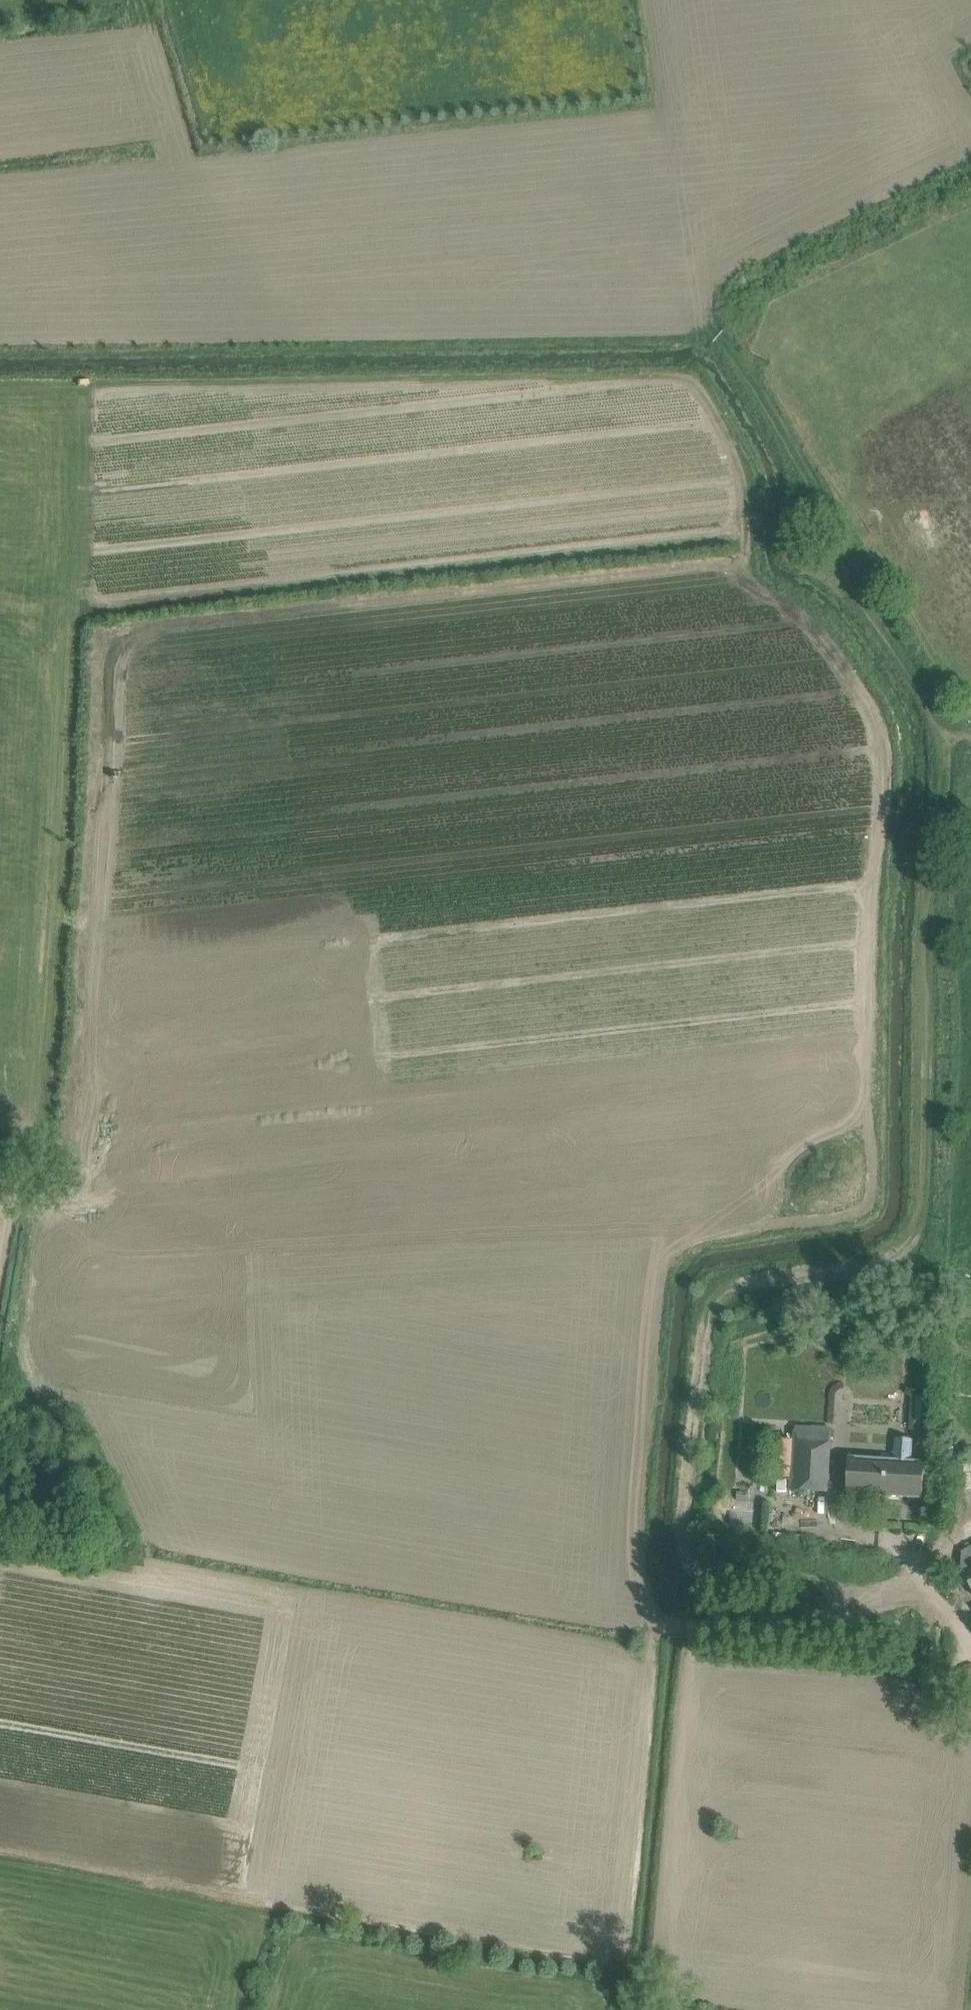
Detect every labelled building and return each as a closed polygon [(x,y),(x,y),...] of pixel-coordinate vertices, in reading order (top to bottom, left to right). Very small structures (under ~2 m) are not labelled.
[(790,1490),(826,1492),(831,1428),(794,1426),(790,1490)] [(911,1461),(912,1440),(895,1438),(893,1460),(848,1457),(846,1493),(922,1499),(924,1462),(911,1461)] [(970,1590),(970,1566),(961,1572),(970,1590)]
